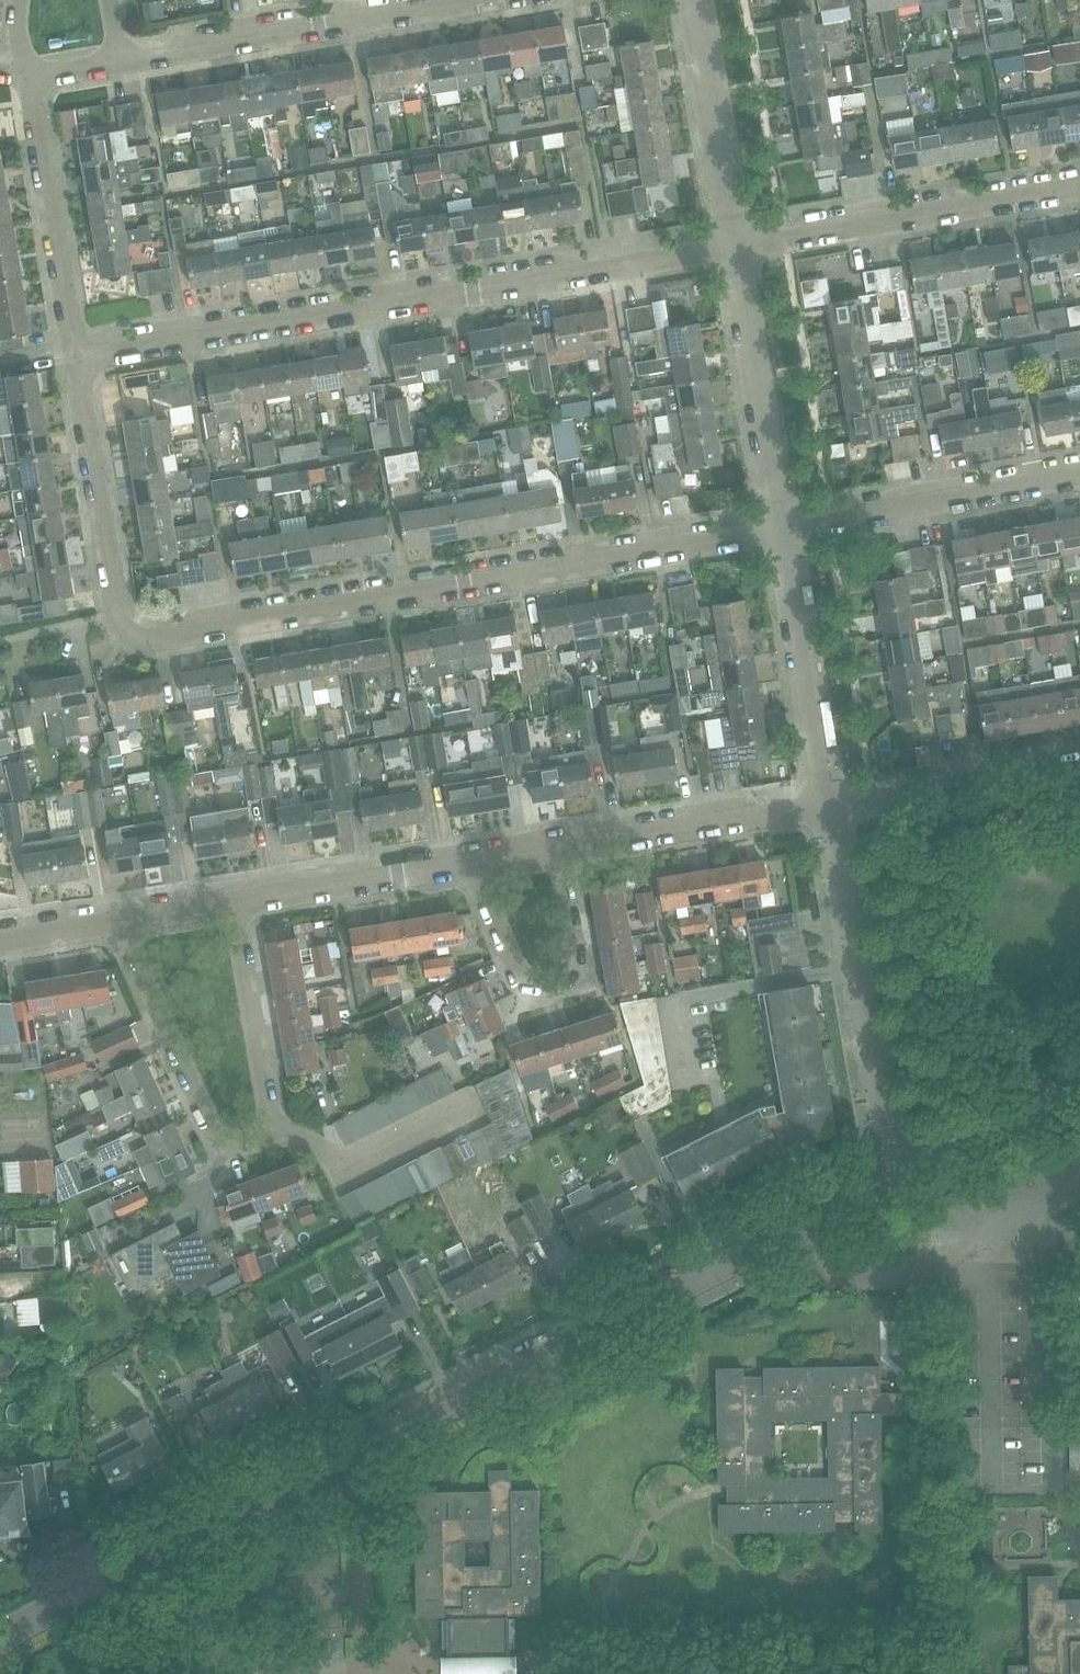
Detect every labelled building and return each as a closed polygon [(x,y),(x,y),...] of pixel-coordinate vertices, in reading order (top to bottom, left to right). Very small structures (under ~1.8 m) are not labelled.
[(831,0),(818,0),(820,11),(833,9),(831,0)] [(845,0),(831,0),(833,9),(846,7),(845,0)] [(846,7),(849,25),(861,23),(857,0),(845,0),(846,7)] [(894,0),(866,0),(868,12),(881,10),(889,52),(902,50),(895,7),(894,0)] [(947,0),(921,0),(921,3),(923,18),(936,16),(935,12),(949,10),(947,0)] [(949,10),(963,7),(961,0),(947,0),(949,10)] [(1058,12),(1070,9),(1068,0),(1057,0),(1058,12)] [(1028,2),(1016,4),(1018,18),(1031,16),(1028,2)] [(962,13),(949,15),(952,29),(964,27),(962,13)] [(781,20),(786,48),(827,42),(826,40),(848,36),(845,20),(816,25),(815,15),(781,20)] [(605,23),(592,26),(596,49),(609,47),(605,23)] [(563,26),(536,30),(541,63),(569,58),(563,26)] [(596,49),(592,26),(579,28),(583,52),(596,49)] [(541,63),(536,30),(507,35),(512,68),(525,66),(526,77),(543,75),(541,63)] [(512,68),(507,35),(479,40),(487,85),(488,85),(491,105),(504,103),(498,70),(512,68)] [(487,85),(479,40),(452,45),(459,90),(487,85)] [(621,47),(625,68),(626,75),(657,70),(653,41),(621,47)] [(831,68),(827,42),(786,48),(790,75),(823,70),(831,68)] [(1079,61),(1076,42),(1053,46),(1056,65),(1079,61)] [(459,90),(452,45),(425,49),(430,82),(432,94),(459,90)] [(951,47),(929,51),(932,66),(953,62),(951,47)] [(430,82),(425,49),(397,54),(402,86),(430,82)] [(1050,50),(1024,55),(1027,70),(1027,72),(1053,67),(1050,50)] [(932,66),(929,51),(907,55),(909,69),(932,66)] [(404,99),(402,86),(397,54),(368,59),(376,104),(404,99)] [(1027,70),(1024,55),(995,60),(997,74),(1027,70)] [(352,61),(325,66),(330,98),(358,94),(352,61)] [(586,66),(588,81),(613,77),(610,62),(586,66)] [(871,83),(868,62),(850,65),(853,86),(871,83)] [(955,77),(953,62),(932,66),(934,81),(955,77)] [(331,106),(330,98),(325,66),(297,71),(302,103),(304,118),(317,116),(316,109),(331,106)] [(846,66),(836,68),(838,82),(849,80),(846,66)] [(662,97),(657,70),(626,75),(616,76),(618,89),(628,87),(630,103),(662,97)] [(827,98),(823,70),(790,75),(795,103),(827,98)] [(302,103),(297,71),(269,75),(275,114),(276,114),(277,122),(289,120),(287,106),(302,103)] [(275,114),(269,75),(241,80),(246,113),(247,119),(275,114)] [(891,75),(876,78),(879,95),(894,92),(891,75)] [(246,113),(241,80),(214,85),(221,125),(232,124),(231,115),(246,113)] [(531,80),(516,83),(519,100),(534,97),(531,80)] [(597,80),(597,103),(611,102),(611,80),(597,80)] [(224,142),(221,125),(214,85),(186,89),(193,132),(194,137),(203,135),(205,145),(209,148),(220,146),(224,142)] [(583,111),(598,108),(594,86),(580,89),(583,111)] [(974,86),(964,88),(964,92),(962,93),(964,108),(977,106),(974,86)] [(193,132),(186,89),(158,94),(165,137),(179,135),(178,134),(193,132)] [(1058,96),(1066,141),(1079,139),(1079,92),(1058,96)] [(576,95),(555,98),(547,99),(551,121),(558,119),(559,121),(579,117),(576,95)] [(1066,141),(1058,96),(1032,100),(1040,146),(1066,141)] [(667,125),(662,97),(630,103),(635,130),(667,125)] [(832,125),(827,98),(795,103),(800,130),(832,125)] [(420,99),(405,101),(407,113),(422,111),(420,99)] [(923,100),(911,102),(913,117),(926,115),(923,100)] [(1040,146),(1032,100),(1002,105),(1005,119),(1008,119),(1013,150),(1040,146)] [(147,126),(143,102),(131,104),(135,127),(137,127),(147,126)] [(135,127),(131,104),(117,106),(121,130),(135,127)] [(535,104),(512,105),(512,126),(535,126),(535,104)] [(618,104),(610,105),(610,106),(606,107),(609,122),(620,120),(618,104)] [(999,152),(994,120),(968,124),(973,157),(999,152)] [(858,136),(856,121),(844,123),(832,125),(800,130),(804,159),(835,154),(835,156),(845,154),(849,177),(861,176),(857,152),(850,153),(847,138),(858,136)] [(973,157),(968,124),(942,129),(947,161),(973,157)] [(671,152),(667,125),(635,130),(640,158),(671,152)] [(488,126),(467,130),(469,143),(491,140),(488,126)] [(367,127),(349,130),(354,156),(372,153),(367,127)] [(591,185),(581,129),(564,133),(572,182),(562,184),(563,194),(553,196),(558,226),(584,222),(578,188),(591,185)] [(947,161),(942,129),(916,133),(922,165),(947,161)] [(129,147),(127,130),(78,138),(82,167),(139,158),(137,146),(129,147)] [(469,143),(467,130),(444,134),(447,147),(469,143)] [(390,132),(378,134),(381,155),(393,153),(390,132)] [(922,165),(916,133),(889,138),(895,170),(922,165)] [(543,136),(523,140),(525,152),(545,149),(543,136)] [(490,145),(494,171),(495,174),(495,175),(501,174),(499,161),(519,158),(517,141),(511,142),(511,141),(490,145)] [(613,147),(615,162),(626,160),(624,145),(613,147)] [(327,146),(309,149),(312,163),(330,160),(327,146)] [(465,150),(437,154),(441,174),(442,173),(443,175),(468,171),(465,150)] [(874,173),(870,150),(857,152),(861,176),(874,173)] [(676,181),(671,152),(640,158),(626,160),(615,162),(618,177),(629,175),(628,173),(641,170),(644,186),(646,186),(676,181)] [(441,174),(437,154),(413,158),(416,178),(441,174)] [(141,172),(139,158),(82,167),(87,194),(119,188),(133,186),(131,174),(141,172)] [(373,164),(383,219),(387,244),(399,242),(401,253),(427,249),(429,248),(423,217),(420,203),(406,205),(406,202),(394,192),(391,192),(386,161),(373,164)] [(280,175),(278,162),(256,166),(258,179),(280,175)] [(383,219),(373,164),(360,166),(368,212),(343,216),(342,216),(350,262),(377,257),(371,226),(370,222),(383,219)] [(219,165),(200,169),(202,183),(222,180),(219,165)] [(258,179),(256,166),(228,170),(230,183),(258,179)] [(9,196),(4,168),(0,169),(0,197),(9,196)] [(202,183),(200,169),(168,174),(170,189),(202,183)] [(317,174),(319,184),(337,181),(335,171),(317,174)] [(495,174),(479,176),(481,187),(497,184),(495,175),(495,174)] [(277,180),(257,183),(257,185),(256,185),(258,198),(259,198),(260,203),(280,199),(277,180)] [(558,226),(553,196),(550,182),(538,184),(540,198),(526,201),(532,231),(558,226)] [(258,198),(256,185),(229,189),(232,203),(258,198)] [(644,186),(633,188),(633,190),(637,214),(650,211),(646,186),(644,186)] [(532,231),(526,201),(524,187),(498,191),(500,205),(505,235),(532,231)] [(122,205),(119,188),(87,194),(92,222),(123,217),(163,210),(161,199),(122,205)] [(232,203),(229,189),(206,193),(208,206),(232,203)] [(633,190),(620,192),(624,216),(637,214),(633,190)] [(624,216),(620,192),(607,194),(611,218),(624,216)] [(303,197),(309,214),(320,211),(314,193),(303,197)] [(13,222),(9,196),(0,197),(0,225),(13,222)] [(316,221),(319,234),(324,266),(350,262),(342,216),(343,216),(340,201),(330,203),(333,218),(316,221)] [(505,235),(500,205),(474,209),(479,240),(505,235)] [(479,240),(474,209),(448,213),(453,244),(479,240)] [(302,210),(287,212),(289,223),(304,220),(302,210)] [(453,244),(448,213),(423,217),(429,248),(427,249),(428,253),(444,250),(443,246),(453,244)] [(126,231),(123,217),(92,222),(96,250),(128,245),(153,241),(151,224),(139,226),(140,229),(126,231)] [(188,254),(190,267),(194,288),(220,284),(215,253),(214,254),(212,242),(186,246),(181,218),(169,220),(175,256),(188,254)] [(18,250),(13,222),(0,225),(0,253),(18,250)] [(299,270),(293,238),(291,225),(265,229),(272,275),(299,270)] [(272,275),(265,229),(238,234),(241,249),(246,279),(272,275)] [(1055,236),(1060,270),(1062,282),(1075,280),(1074,274),(1079,273),(1079,232),(1055,236)] [(324,266),(319,234),(293,238),(299,270),(324,266)] [(1060,270),(1055,236),(1028,241),(1033,274),(1060,270)] [(1015,243),(989,248),(994,280),(1020,276),(1015,243)] [(132,272),(128,245),(96,250),(101,278),(132,272)] [(994,280),(989,248),(962,252),(968,285),(994,280)] [(246,279),(241,249),(215,253),(220,284),(246,279)] [(23,279),(18,250),(0,253),(0,282),(23,279)] [(172,268),(170,252),(159,253),(162,269),(171,268),(172,268)] [(968,285),(962,252),(936,256),(942,289),(968,285)] [(942,289),(936,256),(910,261),(915,294),(928,292),(931,308),(934,308),(940,348),(952,346),(947,318),(945,306),(945,304),(942,289)] [(175,291),(171,268),(162,269),(158,270),(162,294),(175,291)] [(893,292),(889,269),(879,270),(882,294),(893,292)] [(142,297),(162,294),(158,270),(138,273),(142,297)] [(882,294),(879,270),(863,273),(867,295),(859,297),(859,299),(828,304),(833,332),(879,325),(877,311),(881,311),(878,295),(882,294)] [(27,305),(23,279),(0,282),(0,310),(27,305)] [(681,287),(671,288),(674,311),(684,310),(681,287)] [(906,290),(896,292),(902,322),(911,320),(906,290)] [(997,296),(984,298),(987,313),(1000,310),(997,296)] [(957,302),(945,304),(945,306),(947,318),(960,316),(957,302)] [(23,335),(32,334),(27,305),(0,310),(0,352),(25,348),(23,335)] [(652,305),(638,307),(642,331),(656,329),(652,305)] [(642,331),(638,307),(626,309),(630,331),(630,334),(642,331)] [(580,314),(587,359),(587,360),(599,358),(597,346),(612,344),(607,310),(580,314)] [(587,359),(580,314),(553,319),(555,332),(544,334),(550,365),(587,359)] [(1030,314),(1001,318),(1004,337),(1033,333),(1030,314)] [(914,336),(911,320),(902,322),(896,323),(895,322),(879,325),(833,332),(838,359),(869,354),(867,341),(883,339),(884,342),(898,340),(898,339),(914,336)] [(531,322),(500,328),(506,361),(537,356),(531,322)] [(669,327),(656,329),(642,331),(630,334),(631,338),(632,350),(656,345),(659,361),(704,353),(700,324),(669,329),(669,327)] [(506,361),(500,328),(469,333),(473,355),(460,357),(461,363),(463,362),(469,394),(470,401),(486,398),(483,379),(481,379),(479,366),(506,361)] [(1056,334),(1057,339),(1056,339),(1058,350),(1079,346),(1079,330),(1056,334)] [(449,365),(444,337),(418,341),(423,370),(440,367),(442,380),(453,379),(456,396),(469,394),(463,362),(461,363),(449,365)] [(1058,350),(1056,339),(1022,344),(1024,356),(1058,350)] [(423,370),(418,341),(391,346),(397,385),(424,381),(422,370),(423,370)] [(1016,346),(981,353),(981,357),(1003,353),(1005,367),(1006,371),(1020,369),(1016,346)] [(918,366),(916,348),(898,351),(901,368),(918,366)] [(365,350),(338,355),(343,386),(370,382),(365,350)] [(887,366),(885,352),(869,354),(838,359),(842,387),(874,382),(872,369),(887,366)] [(709,380),(704,353),(659,361),(635,364),(637,379),(674,373),(676,386),(709,380)] [(343,386),(338,355),(312,360),(317,391),(343,386)] [(625,358),(610,360),(615,385),(619,410),(634,408),(629,383),(625,358)] [(317,391),(312,360),(285,364),(291,395),(317,391)] [(291,395),(285,364),(260,368),(265,400),(291,395)] [(538,389),(553,386),(549,366),(534,368),(538,389)] [(265,400),(260,368),(234,373),(240,404),(265,400)] [(11,408),(43,402),(38,373),(6,378),(3,378),(3,380),(0,381),(0,409),(11,408)] [(240,404),(234,373),(208,377),(213,408),(240,404)] [(913,387),(912,376),(898,378),(884,380),(874,382),(842,387),(847,414),(878,409),(876,395),(889,393),(889,390),(913,387)] [(666,398),(669,415),(713,407),(709,380),(676,386),(641,392),(643,401),(666,398)] [(192,405),(188,381),(175,383),(179,407),(192,405)] [(163,389),(151,391),(154,411),(179,407),(175,383),(173,383),(162,385),(163,389)] [(389,419),(383,384),(370,387),(376,421),(389,419)] [(977,419),(966,420),(972,450),(998,445),(989,400),(987,387),(972,390),(977,419)] [(1067,393),(1066,388),(1039,392),(1047,436),(1073,431),(1066,393),(1067,393)] [(1066,393),(1073,431),(1079,430),(1079,391),(1067,393),(1066,393)] [(966,421),(961,393),(950,395),(953,410),(927,414),(929,429),(940,427),(945,454),(972,450),(966,420),(966,421)] [(414,445),(406,397),(386,401),(394,448),(414,445)] [(1006,397),(989,400),(998,445),(1024,440),(1017,399),(1007,401),(1006,397)] [(4,437),(48,430),(43,402),(11,408),(0,409),(0,438),(4,437)] [(564,420),(576,418),(574,403),(562,405),(564,420)] [(916,404),(879,410),(878,409),(847,414),(852,444),(882,439),(882,441),(891,440),(895,463),(910,461),(906,437),(899,438),(897,424),(919,420),(916,404)] [(718,435),(713,407),(669,415),(671,427),(659,429),(662,444),(662,445),(718,435)] [(207,450),(222,447),(216,413),(201,415),(207,450)] [(126,421),(124,422),(129,450),(168,443),(168,444),(174,443),(170,418),(157,420),(156,417),(126,421)] [(559,460),(577,457),(570,420),(552,423),(559,460)] [(627,456),(641,454),(636,424),(622,427),(627,456)] [(520,427),(521,433),(524,452),(533,451),(530,426),(520,427)] [(4,437),(8,463),(52,456),(48,430),(4,437)] [(524,452),(521,433),(511,435),(514,454),(524,452)] [(722,463),(718,435),(662,445),(662,444),(651,446),(655,470),(668,468),(667,462),(677,460),(676,455),(679,455),(682,472),(679,472),(679,473),(692,471),(692,468),(722,463)] [(917,435),(906,437),(910,461),(921,459),(917,435)] [(198,438),(183,441),(185,451),(200,448),(198,438)] [(485,440),(487,452),(496,450),(494,438),(485,440)] [(274,440),(253,444),(257,468),(278,464),(274,440)] [(320,441),(299,445),(302,461),(323,457),(320,441)] [(479,441),(468,443),(472,461),(482,460),(479,441)] [(170,455),(168,444),(168,443),(129,450),(134,477),(165,472),(163,456),(170,455)] [(472,461),(468,443),(459,444),(462,463),(472,461)] [(302,461),(299,445),(280,448),(283,464),(302,461)] [(428,450),(417,452),(420,470),(431,468),(428,450)] [(420,470),(417,452),(385,457),(390,483),(407,480),(406,472),(420,470)] [(8,463),(13,492),(57,484),(52,456),(8,463)] [(527,473),(528,474),(536,525),(562,521),(555,480),(546,471),(538,472),(536,459),(525,461),(527,473)] [(350,462),(353,482),(363,481),(360,461),(350,462)] [(350,462),(340,464),(344,484),(353,482),(350,462)] [(631,463),(616,466),(601,468),(604,483),(609,512),(638,507),(631,463)] [(209,465),(192,468),(194,484),(212,481),(209,465)] [(325,467),(299,472),(302,491),(311,489),(310,483),(327,481),(325,467)] [(571,473),(575,496),(579,518),(609,512),(604,483),(589,486),(586,471),(571,473)] [(170,500),(165,472),(134,477),(138,505),(170,500)] [(302,491),(299,472),(273,476),(276,495),(302,491)] [(683,496),(679,473),(679,472),(666,474),(670,498),(683,496)] [(536,525),(528,474),(527,473),(516,475),(519,493),(505,496),(511,530),(536,525)] [(670,498),(666,474),(653,476),(657,500),(670,498)] [(246,476),(228,479),(213,482),(217,504),(250,499),(246,480),(246,476)] [(256,479),(246,480),(250,499),(259,497),(256,479)] [(503,482),(488,485),(476,487),(484,534),(511,530),(505,496),(503,482)] [(20,518),(20,519),(61,512),(57,484),(13,492),(18,518),(20,518)] [(484,534),(476,487),(450,491),(452,505),(458,538),(484,534)] [(458,538),(452,505),(437,508),(434,494),(425,495),(427,509),(433,543),(458,538)] [(174,527),(170,500),(138,505),(143,533),(174,527)] [(211,521),(209,506),(198,508),(200,523),(211,521)] [(433,543),(427,509),(400,514),(406,547),(433,543)] [(20,519),(24,546),(66,540),(61,512),(20,519)] [(272,536),(268,516),(253,518),(262,572),(289,568),(283,534),(272,536)] [(387,516),(361,520),(367,554),(393,550),(387,516)] [(1061,555),(1064,568),(1076,566),(1073,553),(1079,551),(1079,517),(1055,522),(1061,555)] [(262,572),(253,518),(238,521),(242,542),(230,544),(236,577),(262,572)] [(367,554),(361,520),(335,525),(341,559),(367,554)] [(214,535),(211,521),(200,523),(174,527),(143,533),(147,561),(179,556),(176,541),(214,535)] [(1061,555),(1055,522),(1030,526),(1036,559),(1038,571),(1049,569),(1047,557),(1061,555)] [(341,559),(335,525),(309,530),(314,563),(341,559)] [(1036,559),(1030,526),(1003,531),(1012,576),(1013,576),(1025,574),(1023,562),(1036,559)] [(314,563),(309,530),(283,534),(289,568),(314,563)] [(1012,576),(1003,531),(978,536),(987,581),(987,584),(1013,580),(1013,576),(1012,576)] [(987,581),(978,536),(952,541),(960,586),(987,581)] [(37,556),(40,572),(70,567),(66,540),(24,546),(26,558),(37,556)] [(939,569),(935,545),(924,547),(927,571),(939,569)] [(927,571),(924,547),(909,550),(913,573),(905,574),(905,577),(875,582),(879,610),(911,605),(909,589),(929,586),(927,571)] [(221,579),(217,556),(205,558),(209,582),(221,579)] [(209,582),(205,558),(191,560),(195,584),(209,582)] [(195,584),(191,560),(177,562),(181,586),(195,584)] [(70,567),(40,572),(11,577),(14,593),(25,591),(24,587),(41,585),(44,600),(43,600),(44,604),(17,609),(20,623),(69,614),(66,596),(75,595),(70,567)] [(699,609),(694,584),(680,587),(684,611),(686,610),(687,621),(701,619),(702,620),(716,618),(718,633),(750,628),(745,600),(714,606),(699,609)] [(684,611),(680,587),(668,589),(672,613),(684,611)] [(989,591),(990,595),(993,616),(996,634),(1007,632),(1004,613),(999,614),(996,598),(997,598),(996,590),(989,591)] [(651,592),(623,597),(629,628),(657,624),(651,592)] [(629,628),(623,597),(596,601),(602,633),(629,628)] [(944,599),(911,605),(879,610),(884,638),(916,632),(914,619),(926,617),(926,618),(947,615),(944,599)] [(602,633),(596,601),(568,606),(574,638),(602,633)] [(1071,602),(1075,621),(1079,620),(1079,601),(1071,602)] [(1055,605),(1045,607),(1048,625),(1059,623),(1055,605)] [(574,638),(568,606),(540,611),(545,643),(574,638)] [(1048,625),(1045,607),(1035,608),(1038,627),(1048,625)] [(514,615),(486,620),(494,666),(495,672),(520,668),(524,695),(541,692),(539,681),(534,654),(521,656),(514,615)] [(983,617),(964,621),(967,639),(986,635),(996,634),(993,616),(983,617)] [(494,666),(486,620),(458,625),(466,670),(466,671),(494,666)] [(466,670),(458,625),(431,630),(438,675),(466,670)] [(959,625),(944,628),(948,655),(950,655),(962,653),(964,653),(959,625)] [(754,656),(750,628),(718,633),(704,636),(708,663),(710,663),(754,656)] [(438,675),(431,630),(402,635),(408,666),(423,664),(427,687),(440,685),(438,675)] [(1073,630),(1061,632),(1063,643),(1074,641),(1073,630)] [(920,660),(916,632),(884,638),(889,665),(920,660)] [(1057,632),(1047,634),(1050,653),(1060,651),(1057,632)] [(1050,653),(1047,634),(1038,636),(1041,654),(1050,653)] [(1032,637),(1021,639),(1023,650),(1034,648),(1032,637)] [(394,688),(386,638),(359,642),(365,678),(379,675),(380,680),(382,690),(394,688)] [(365,678),(359,642),(334,646),(339,674),(350,672),(356,710),(370,708),(365,678)] [(1004,642),(996,643),(999,662),(1008,661),(1004,642)] [(999,662),(996,643),(987,645),(987,646),(990,663),(999,662)] [(688,668),(684,644),(670,646),(673,670),(688,668)] [(334,646),(307,651),(315,691),(329,689),(332,707),(344,706),(339,674),(334,646)] [(992,673),(990,663),(987,646),(967,649),(972,676),(992,673)] [(576,650),(561,653),(563,664),(578,661),(576,650)] [(315,691),(307,651),(282,655),(286,683),(301,680),(305,707),(306,707),(307,716),(318,714),(315,691)] [(551,679),(547,651),(534,654),(539,681),(551,679)] [(962,653),(950,655),(952,668),(964,666),(962,653)] [(286,683),(282,655),(255,660),(259,687),(275,685),(280,712),(291,710),(286,683)] [(759,684),(754,656),(710,663),(714,691),(759,684)] [(1068,658),(1070,670),(1079,669),(1079,657),(1068,658)] [(222,666),(209,668),(216,708),(221,738),(235,735),(230,707),(238,706),(243,705),(241,693),(239,685),(234,658),(221,660),(222,666)] [(925,688),(920,660),(889,665),(893,694),(925,689),(925,688)] [(391,667),(395,683),(409,680),(405,663),(391,667)] [(216,708),(209,668),(182,673),(189,710),(189,712),(193,712),(216,708)] [(673,670),(677,693),(678,698),(692,695),(688,668),(673,670)] [(91,716),(83,674),(56,679),(66,737),(81,734),(78,718),(91,716)] [(1056,680),(1064,726),(1079,723),(1079,675),(1056,680)] [(161,676),(134,681),(142,727),(155,725),(152,708),(166,706),(161,676)] [(443,693),(458,692),(456,677),(441,678),(443,693)] [(671,688),(669,677),(640,682),(642,693),(671,688)] [(66,737),(56,679),(30,683),(35,714),(45,712),(52,748),(68,745),(66,737)] [(484,714),(478,679),(466,681),(471,709),(472,709),(474,721),(475,727),(495,724),(504,723),(501,711),(484,714)] [(613,698),(640,693),(638,680),(610,685),(613,698)] [(1064,726),(1056,680),(1030,684),(1038,730),(1064,726)] [(142,727),(134,681),(108,686),(115,727),(127,725),(128,729),(142,727)] [(925,689),(893,694),(898,722),(930,716),(927,701),(939,699),(940,706),(951,704),(953,714),(963,712),(958,683),(925,688),(925,689)] [(764,712),(759,684),(714,691),(693,695),(693,699),(702,697),(703,706),(729,701),(732,717),(764,712)] [(1038,730),(1030,684),(1004,689),(1012,735),(1038,730)] [(574,706),(571,687),(551,691),(554,709),(574,706)] [(1012,735),(1004,689),(988,692),(990,704),(979,706),(985,739),(1012,735)] [(583,692),(585,709),(592,708),(600,706),(597,690),(583,692)] [(678,698),(677,693),(653,697),(655,713),(664,711),(667,732),(683,729),(677,698),(678,698)] [(252,702),(256,724),(275,721),(272,699),(252,702)] [(15,703),(19,724),(20,728),(33,726),(28,700),(15,703)] [(416,730),(429,728),(425,701),(411,703),(416,730)] [(600,706),(592,708),(598,744),(611,742),(605,706),(600,706)] [(592,708),(585,709),(578,710),(584,746),(598,744),(592,708)] [(388,711),(389,719),(374,721),(376,736),(405,732),(401,709),(388,711)] [(472,709),(471,709),(444,713),(446,726),(474,721),(472,709)] [(189,710),(178,712),(185,748),(199,746),(193,712),(189,712),(189,710)] [(185,748),(178,712),(164,715),(170,751),(185,748)] [(768,740),(764,712),(732,717),(732,718),(721,720),(725,747),(737,745),(740,763),(757,760),(754,742),(768,740)] [(967,736),(963,712),(953,714),(950,714),(954,738),(967,736)] [(954,738),(950,714),(937,717),(941,741),(954,738)] [(530,750),(525,719),(509,722),(513,753),(530,750)] [(500,755),(513,753),(509,722),(504,723),(495,724),(500,755)] [(122,755),(118,731),(105,733),(109,757),(122,755)] [(442,733),(424,736),(429,769),(447,766),(442,733)] [(429,769),(424,736),(409,738),(415,771),(429,769)] [(641,741),(643,754),(648,784),(678,779),(671,736),(641,741)] [(15,752),(11,738),(0,741),(0,757),(15,752)] [(612,747),(615,767),(618,788),(648,784),(643,754),(626,757),(624,745),(612,747)] [(721,747),(707,749),(711,773),(741,768),(740,763),(737,745),(725,747),(721,747)] [(345,784),(360,782),(354,747),(339,750),(345,784)] [(711,773),(707,749),(695,751),(699,775),(711,773)] [(557,756),(564,797),(594,792),(587,751),(557,756)] [(329,787),(343,785),(338,755),(325,757),(329,787)] [(528,761),(531,781),(534,802),(564,797),(557,756),(528,761)] [(108,757),(94,759),(98,788),(113,786),(108,757)] [(502,758),(488,760),(472,763),(473,768),(480,811),(510,806),(506,785),(502,758)] [(23,759),(6,764),(14,799),(31,795),(23,759)] [(261,799),(255,766),(241,768),(247,801),(261,799)] [(259,766),(255,766),(261,799),(276,796),(271,766),(259,768),(259,766)] [(473,768),(443,773),(450,816),(480,811),(473,768)] [(164,815),(177,813),(173,786),(171,777),(158,779),(164,815)] [(418,779),(405,781),(388,784),(391,797),(395,825),(425,820),(418,779)] [(186,784),(173,786),(177,813),(190,811),(186,784)] [(359,789),(362,809),(366,830),(395,825),(391,797),(374,799),(372,787),(359,789)] [(100,788),(88,790),(87,790),(93,827),(107,825),(100,788)] [(303,791),(306,806),(305,807),(311,838),(338,834),(333,800),(317,802),(315,789),(303,791)] [(87,790),(73,792),(80,830),(93,827),(87,790)] [(24,839),(19,802),(5,804),(9,841),(24,839)] [(250,807),(236,809),(220,812),(226,853),(257,848),(250,807)] [(311,838),(305,807),(279,811),(284,842),(311,838)] [(52,839),(48,811),(30,814),(34,842),(22,844),(24,856),(29,886),(30,886),(30,884),(58,880),(58,881),(59,881),(52,839)] [(226,853),(220,812),(190,817),(197,858),(226,853)] [(166,822),(152,824),(136,827),(143,867),(173,862),(166,822)] [(143,867),(136,827),(106,832),(113,872),(143,867)] [(81,834),(52,839),(59,881),(59,880),(87,875),(87,877),(89,876),(84,846),(83,846),(81,834)] [(769,891),(763,861),(736,865),(741,895),(743,909),(743,910),(761,907),(759,893),(769,891)] [(741,895),(736,865),(710,870),(715,900),(741,895)] [(715,900),(710,870),(685,874),(690,904),(715,900)] [(690,904),(685,874),(659,878),(664,908),(690,904)] [(622,885),(600,889),(591,890),(596,917),(626,912),(622,885)] [(655,907),(652,891),(637,894),(640,909),(655,907)] [(657,921),(655,907),(640,909),(642,924),(657,921)] [(745,921),(743,910),(743,909),(729,911),(732,927),(746,925),(745,921)] [(456,912),(429,916),(434,947),(461,942),(456,912)] [(631,938),(626,912),(596,917),(601,943),(631,938)] [(705,914),(692,916),(695,933),(708,931),(705,914)] [(434,947),(429,916),(403,921),(408,951),(434,947)] [(695,933),(692,916),(679,919),(682,936),(695,933)] [(745,921),(746,925),(748,936),(775,932),(773,916),(745,921)] [(408,951),(403,921),(378,925),(383,955),(408,951)] [(383,955),(378,925),(351,929),(356,960),(383,955)] [(297,938),(267,943),(272,970),(302,965),(297,938)] [(635,963),(631,938),(601,943),(605,968),(635,963)] [(313,946),(315,963),(331,960),(331,958),(340,957),(337,942),(313,946)] [(663,958),(661,943),(645,945),(648,961),(663,958)] [(782,972),(780,959),(777,943),(760,946),(765,975),(782,972)] [(712,948),(688,950),(691,974),(715,971),(712,948)] [(450,958),(436,960),(439,975),(452,972),(450,958)] [(666,973),(663,958),(648,961),(651,976),(666,973)] [(334,974),(331,960),(315,963),(318,976),(334,974)] [(439,975),(436,960),(424,962),(427,977),(439,975)] [(640,989),(635,963),(605,968),(610,994),(640,989)] [(306,991),(302,965),(272,970),(276,996),(306,991)] [(398,965),(385,967),(387,984),(400,982),(398,965)] [(387,984),(385,967),(372,969),(375,986),(387,984)] [(106,970),(78,974),(83,1005),(98,1002),(99,1013),(113,1011),(106,970)] [(83,1005),(78,974),(53,978),(60,1021),(71,1020),(69,1007),(83,1005)] [(30,999),(12,1002),(21,1041),(37,1038),(35,1029),(61,1025),(60,1021),(53,978),(27,983),(30,999)] [(484,979),(464,987),(456,991),(466,1016),(495,1004),(484,979)] [(342,1020),(361,1016),(355,983),(336,986),(342,1020)] [(836,1135),(810,985),(770,992),(790,1111),(777,1113),(775,1104),(758,1107),(761,1113),(669,1160),(688,1197),(795,1142),(836,1135)] [(311,1017),(306,991),(276,996),(280,1022),(311,1017)] [(337,995),(322,998),(324,1015),(340,1012),(337,995)] [(621,1003),(625,1018),(658,1012),(656,998),(621,1003)] [(505,1028),(495,1004),(466,1016),(477,1040),(505,1028)] [(456,1020),(450,1006),(434,1013),(441,1027),(456,1020)] [(342,1026),(340,1012),(324,1015),(326,1028),(342,1026)] [(613,1012),(588,1020),(598,1050),(623,1042),(613,1012)] [(625,1018),(629,1031),(660,1026),(658,1012),(625,1018)] [(315,1042),(311,1017),(280,1022),(285,1047),(315,1042)] [(426,1036),(434,1057),(451,1050),(447,1041),(460,1036),(461,1035),(456,1020),(441,1027),(427,1033),(426,1036)] [(598,1050),(588,1020),(563,1028),(573,1058),(598,1050)] [(101,1063),(139,1046),(130,1026),(92,1043),(101,1063)] [(629,1031),(633,1044),(662,1039),(660,1026),(629,1031)] [(576,1067),(573,1058),(563,1028),(538,1037),(551,1075),(576,1067)] [(551,1075),(538,1037),(512,1045),(527,1092),(554,1083),(551,1075)] [(347,1056),(361,1053),(358,1038),(344,1042),(347,1056)] [(633,1044),(637,1058),(665,1053),(662,1039),(633,1044)] [(319,1069),(315,1042),(285,1047),(289,1074),(319,1069)] [(0,1044),(0,1071),(24,1070),(23,1054),(22,1043),(0,1044)] [(348,1063),(345,1047),(331,1050),(333,1066),(348,1063)] [(88,1068),(83,1053),(69,1058),(70,1063),(73,1073),(88,1068)] [(637,1058),(641,1071),(667,1067),(665,1053),(637,1058)] [(116,1070),(127,1095),(156,1082),(145,1057),(116,1070)] [(70,1063),(69,1058),(43,1066),(48,1081),(73,1073),(70,1063)] [(641,1071),(645,1085),(669,1082),(667,1067),(641,1071)] [(455,1093),(443,1069),(431,1075),(443,1099),(455,1093)] [(619,1069),(606,1076),(613,1090),(627,1083),(619,1069)] [(510,1070),(494,1077),(474,1086),(482,1103),(516,1087),(510,1070)] [(443,1099),(431,1075),(418,1082),(430,1105),(443,1099)] [(606,1076),(592,1083),(599,1097),(613,1090),(606,1076)] [(167,1106),(156,1082),(127,1095),(115,1100),(102,1106),(108,1122),(134,1110),(138,1119),(167,1106)] [(430,1105),(418,1082),(406,1088),(417,1111),(430,1105)] [(632,1122),(633,1122),(630,1116),(643,1109),(646,1115),(672,1101),(669,1082),(645,1085),(619,1098),(632,1122)] [(324,1089),(330,1103),(344,1097),(338,1083),(324,1089)] [(95,1093),(102,1106),(115,1100),(109,1087),(95,1093)] [(533,1142),(516,1087),(482,1103),(491,1123),(505,1155),(505,1156),(533,1142)] [(417,1111),(406,1088),(393,1094),(404,1118),(417,1111)] [(580,1107),(572,1092),(559,1099),(567,1114),(580,1107)] [(404,1118),(393,1094),(381,1100),(392,1124),(404,1118)] [(567,1114),(559,1099),(546,1106),(549,1113),(537,1119),(540,1128),(567,1114)] [(392,1124),(381,1100),(369,1106),(381,1130),(392,1124)] [(381,1130),(369,1106),(357,1112),(369,1136),(381,1130)] [(369,1136),(357,1112),(345,1118),(357,1142),(369,1136)] [(357,1142),(345,1118),(333,1124),(345,1147),(357,1142)] [(174,1122),(154,1131),(146,1135),(150,1144),(134,1151),(141,1167),(185,1146),(174,1122)] [(505,1155),(491,1123),(478,1130),(494,1161),(505,1155)] [(494,1161),(478,1130),(465,1136),(481,1167),(494,1161)] [(56,1145),(63,1161),(95,1147),(88,1131),(56,1145)] [(481,1167),(465,1136),(452,1143),(468,1174),(481,1167)] [(102,1164),(127,1152),(121,1137),(95,1149),(102,1164)] [(643,1142),(621,1153),(638,1186),(660,1175),(643,1142)] [(468,1174),(452,1143),(439,1149),(454,1179),(455,1181),(468,1174)] [(196,1171),(185,1146),(141,1167),(150,1188),(166,1180),(168,1183),(196,1171)] [(454,1179),(439,1149),(428,1155),(443,1185),(454,1179)] [(443,1185),(428,1155),(416,1161),(431,1191),(443,1185)] [(52,1160),(22,1162),(25,1190),(54,1188),(52,1160)] [(431,1191),(416,1161),(405,1166),(418,1192),(421,1196),(431,1191)] [(66,1162),(55,1167),(58,1202),(79,1193),(66,1162)] [(298,1164),(272,1173),(282,1202),(308,1193),(298,1164)] [(418,1192),(405,1166),(391,1174),(404,1199),(418,1192)] [(282,1202),(272,1173),(247,1182),(258,1211),(282,1202)] [(404,1199),(391,1174),(378,1180),(391,1206),(404,1199)] [(635,1199),(624,1178),(614,1183),(612,1179),(592,1189),(590,1191),(612,1233),(632,1223),(633,1225),(645,1219),(635,1199)] [(391,1206),(378,1180),(367,1186),(380,1211),(391,1206)] [(258,1211),(247,1182),(223,1191),(233,1220),(258,1211)] [(592,1189),(590,1184),(569,1195),(574,1204),(563,1209),(565,1212),(564,1212),(574,1231),(584,1251),(596,1244),(595,1242),(612,1233),(590,1191),(592,1189)] [(380,1211),(367,1186),(355,1192),(368,1218),(380,1211)] [(149,1202),(143,1190),(114,1203),(119,1216),(149,1202)] [(368,1218),(355,1192),(343,1198),(356,1224),(368,1218)] [(558,1227),(540,1192),(521,1203),(527,1214),(525,1215),(537,1238),(540,1236),(540,1237),(558,1227)] [(298,1211),(303,1225),(317,1220),(312,1206),(298,1211)] [(537,1238),(525,1215),(507,1224),(508,1227),(520,1250),(532,1244),(531,1241),(537,1238)] [(277,1217),(262,1222),(267,1238),(270,1237),(271,1241),(283,1237),(281,1233),(283,1232),(277,1217)] [(168,1224),(148,1234),(125,1246),(142,1281),(171,1266),(184,1292),(220,1274),(198,1232),(183,1239),(178,1230),(172,1233),(168,1224)] [(55,1227),(17,1228),(18,1246),(37,1246),(55,1245),(55,1227)] [(476,1267),(491,1298),(523,1282),(504,1244),(492,1250),(496,1257),(478,1266),(476,1267)] [(56,1264),(55,1245),(37,1246),(38,1265),(56,1264)] [(478,1266),(467,1247),(447,1257),(452,1266),(441,1272),(443,1275),(442,1275),(461,1313),(491,1298),(476,1267),(478,1266)] [(237,1257),(246,1282),(263,1276),(255,1250),(237,1257)] [(406,1262),(423,1296),(435,1291),(423,1268),(417,1256),(406,1262)] [(347,1315),(371,1360),(401,1344),(391,1324),(421,1308),(401,1269),(378,1281),(385,1295),(347,1315)] [(236,1270),(207,1285),(212,1296),(241,1281),(236,1270)] [(68,1321),(65,1295),(53,1296),(39,1298),(41,1324),(68,1321)] [(926,1303),(899,1304),(899,1321),(899,1333),(900,1344),(900,1356),(900,1357),(928,1356),(926,1303)] [(327,1325),(304,1337),(314,1355),(312,1356),(316,1362),(329,1356),(330,1357),(340,1376),(370,1361),(371,1360),(347,1315),(346,1315),(327,1325)] [(304,1337),(296,1322),(277,1331),(294,1365),(312,1356),(314,1355),(304,1337)] [(294,1365),(277,1331),(259,1341),(277,1374),(294,1365)] [(0,1364),(0,1380),(4,1383),(14,1370),(2,1361),(0,1364)] [(248,1374),(242,1362),(223,1372),(226,1378),(225,1378),(247,1419),(266,1409),(268,1413),(280,1407),(259,1368),(248,1374)] [(752,1379),(752,1376),(744,1377),(744,1369),(717,1369),(720,1532),(836,1530),(835,1522),(856,1521),(856,1530),(883,1529),(880,1366),(764,1368),(765,1378),(752,1379)] [(247,1419),(225,1378),(206,1388),(209,1395),(198,1400),(218,1439),(229,1433),(227,1429),(247,1419)] [(179,1392),(170,1398),(168,1399),(180,1422),(191,1416),(179,1392)] [(98,1455),(107,1471),(117,1491),(156,1471),(150,1459),(164,1451),(147,1418),(127,1428),(132,1438),(98,1455)] [(45,1462),(22,1465),(23,1471),(0,1474),(0,1534),(30,1530),(28,1517),(51,1514),(45,1462)] [(508,1615),(540,1614),(539,1491),(514,1491),(512,1491),(512,1495),(504,1495),(504,1502),(491,1502),(491,1492),(415,1493),(417,1616),(450,1616),(450,1673),(509,1673),(508,1615)] [(1009,1673),(1079,1673),(1079,1601),(1056,1602),(1055,1579),(1057,1579),(1057,1576),(1029,1577),(1030,1665),(1008,1666),(1009,1673)]
